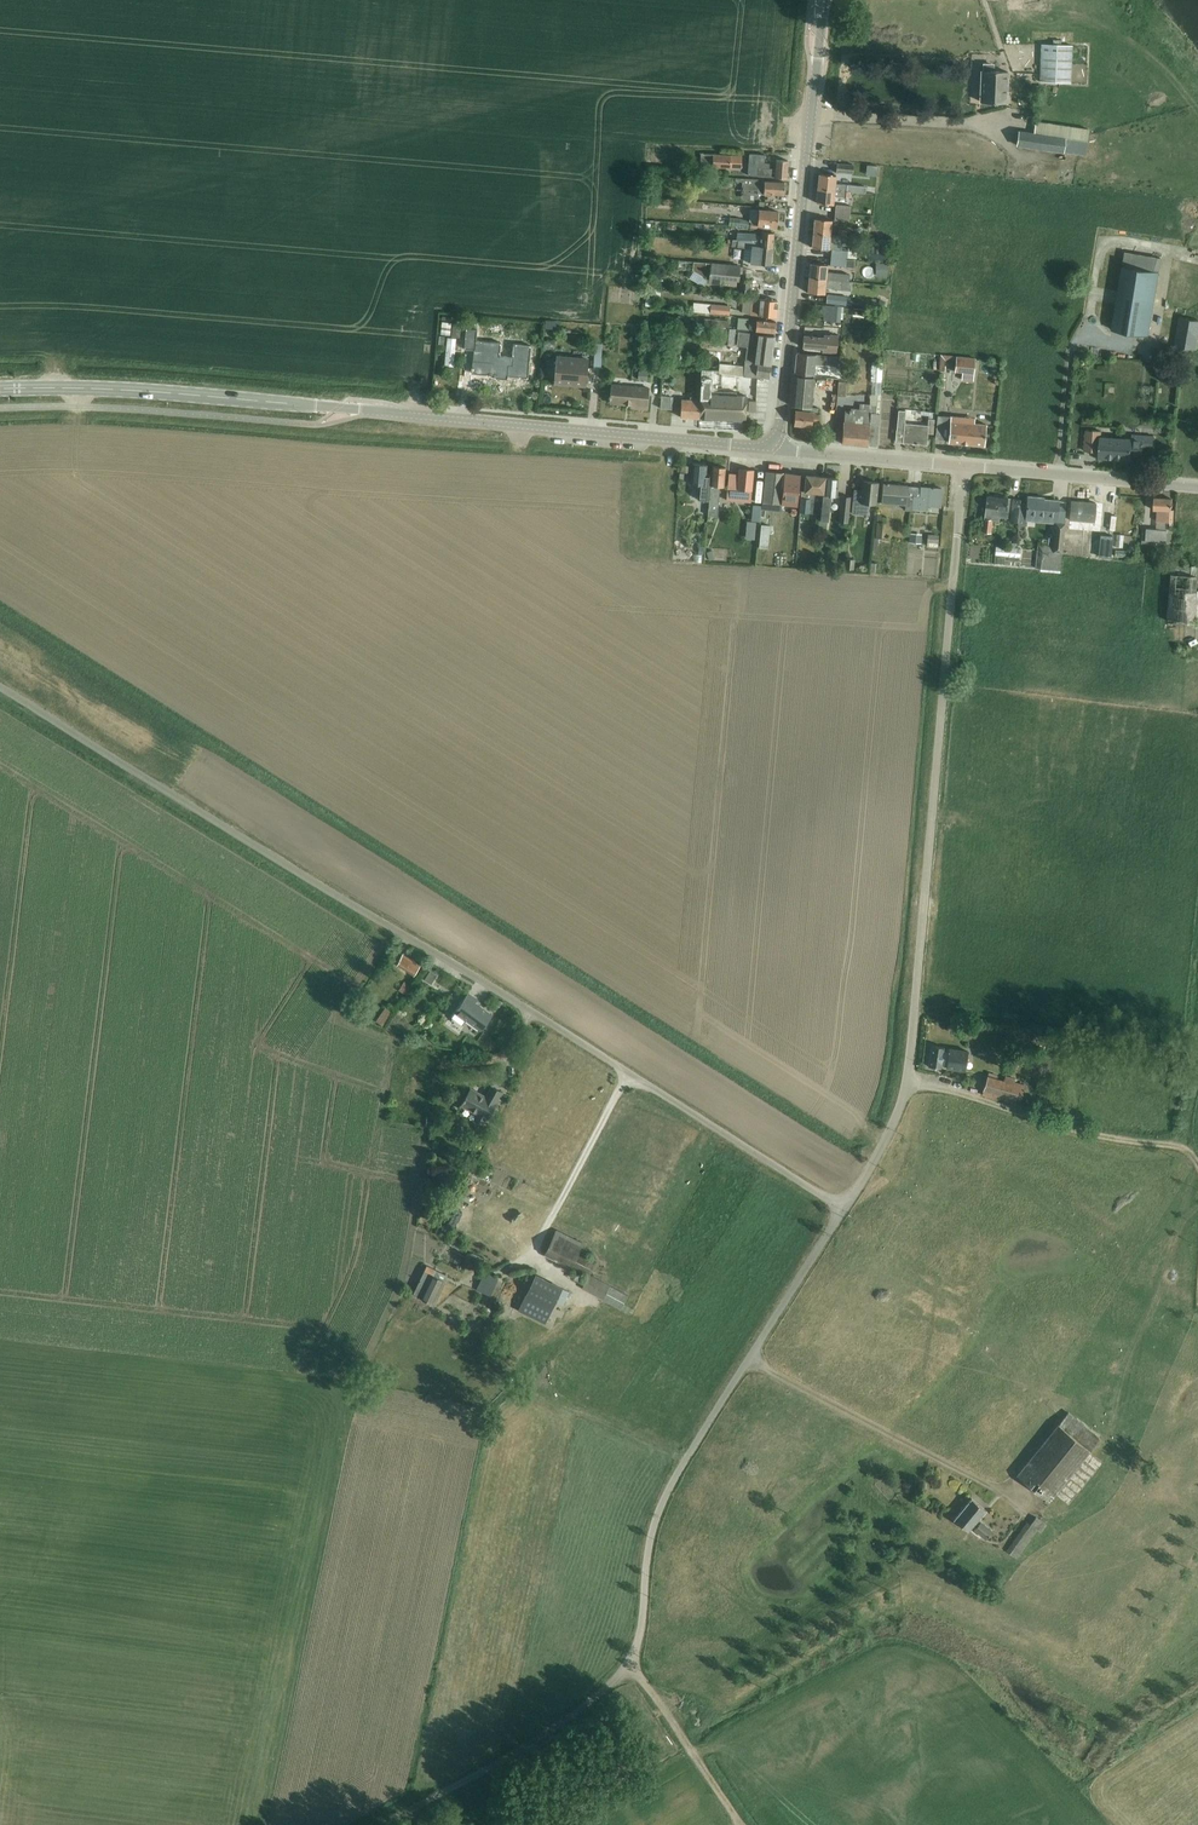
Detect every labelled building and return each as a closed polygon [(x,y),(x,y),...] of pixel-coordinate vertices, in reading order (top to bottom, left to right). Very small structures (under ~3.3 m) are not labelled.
[(1040,82),(1071,83),(1072,45),(1061,45),(1061,42),(1053,41),(1053,44),(1041,44),(1040,82)] [(982,71),(981,102),(1007,103),(1008,77),(1008,72),(994,71),(994,68),(991,64),(986,64),(983,67),(983,71),(982,71)] [(1089,129),(1036,122),(1034,134),(1019,132),(1017,145),(1085,155),(1089,129)] [(750,153),(748,175),(757,175),(787,178),(788,161),(776,160),(775,169),(769,168),(770,163),(765,163),(765,154),(750,153)] [(713,154),(701,154),(700,166),(712,167),(741,168),(741,156),(713,154)] [(853,173),(853,165),(837,164),(836,172),(853,173)] [(818,188),(850,191),(851,185),(835,184),(836,176),(819,174),(818,188)] [(783,195),(784,182),(759,181),(759,180),(741,179),(741,188),(743,188),(743,190),(757,190),(757,194),(783,195)] [(850,191),(818,188),(816,203),(833,205),(834,196),(850,197),(850,191)] [(835,213),(850,214),(850,206),(835,204),(835,213)] [(776,227),(778,212),(759,210),(758,222),(750,222),(750,228),(757,228),(757,225),(776,227)] [(850,214),(835,213),(834,221),(849,222),(850,214)] [(740,226),(740,219),(729,218),(729,225),(740,226)] [(815,219),(813,233),(830,234),(832,220),(815,219)] [(699,233),(700,223),(690,222),(690,232),(699,233)] [(738,233),(738,240),(760,240),(760,247),(772,248),(774,233),(761,232),(761,235),(757,235),(757,233),(738,233)] [(837,235),(813,233),(812,248),(831,249),(830,257),(845,259),(846,251),(838,250),(839,242),(846,243),(846,236),(837,235)] [(848,237),(848,246),(859,247),(859,238),(848,237)] [(732,239),(732,246),(744,248),(743,260),(750,261),(750,263),(771,265),(772,248),(760,247),(760,240),(738,240),(732,239)] [(891,240),(876,239),(875,247),(887,248),(891,249),(891,240)] [(866,246),(865,259),(886,261),(887,248),(875,247),(866,246)] [(1148,334),(1161,257),(1125,251),(1112,328),(1148,334)] [(845,267),(845,259),(830,257),(830,265),(845,267)] [(693,262),(692,270),(705,277),(708,280),(708,282),(722,284),(723,278),(738,280),(740,267),(710,263),(693,262)] [(809,278),(849,281),(849,274),(827,272),(827,265),(810,263),(809,278)] [(887,263),(877,264),(878,276),(887,276),(887,263)] [(750,278),(741,277),(739,292),(748,293),(750,278)] [(849,281),(809,278),(808,292),(825,294),(825,288),(832,288),(832,289),(841,290),(842,281),(849,282),(849,281)] [(653,298),(654,289),(645,289),(645,297),(653,298)] [(846,305),(847,297),(827,295),(826,302),(846,305)] [(744,298),(742,312),(750,314),(776,317),(777,301),(759,299),(759,300),(752,299),(750,299),(744,298)] [(694,303),(693,311),(700,312),(710,313),(729,315),(730,306),(700,304),(694,303)] [(846,314),(859,315),(860,306),(847,305),(846,314)] [(840,323),(841,308),(825,306),(823,321),(840,323)] [(711,327),(724,328),(728,328),(729,321),(705,319),(696,318),(696,326),(711,327)] [(738,318),(737,329),(738,329),(748,330),(774,333),(775,322),(749,319),(738,318)] [(556,321),(546,320),(545,328),(555,328),(556,321)] [(1184,320),(1179,347),(1197,350),(1197,348),(1197,323),(1184,320)] [(441,321),(440,333),(450,335),(451,323),(441,321)] [(452,323),(451,335),(459,336),(461,324),(452,323)] [(724,328),(723,343),(733,345),(735,329),(728,328),(724,328)] [(500,346),(475,343),(476,330),(466,329),(464,349),(474,350),(472,373),(495,375),(494,378),(507,379),(508,366),(512,366),(513,357),(499,356),(500,346)] [(748,333),(748,330),(738,329),(737,345),(747,346),(744,366),(720,364),(719,370),(719,374),(722,375),(755,378),(755,377),(757,378),(757,377),(769,379),(770,365),(771,365),(774,336),(748,333)] [(804,335),(802,347),(823,349),(823,351),(836,353),(838,335),(830,335),(830,336),(823,335),(823,337),(804,335)] [(594,351),(593,368),(601,369),(601,351),(602,344),(594,343),(594,351)] [(797,353),(795,373),(814,375),(815,363),(819,364),(818,365),(838,366),(839,357),(797,353)] [(555,368),(554,379),(576,381),(575,385),(586,386),(588,358),(556,355),(555,368)] [(974,373),(975,359),(956,357),(955,371),(974,373)] [(872,362),(871,382),(881,382),(883,361),(877,361),(877,362),(872,362)] [(700,397),(699,418),(744,420),(745,405),(746,396),(736,395),(736,392),(715,391),(715,384),(721,384),(722,375),(719,374),(719,370),(701,369),(701,377),(700,397)] [(640,372),(639,381),(650,382),(651,374),(640,372)] [(795,376),(792,406),(802,407),(802,411),(795,411),(794,425),(812,427),(812,423),(818,423),(819,413),(818,413),(818,408),(811,407),(814,378),(795,376)] [(845,396),(847,382),(839,382),(837,396),(845,396)] [(647,409),(649,388),(611,385),(609,403),(632,405),(632,407),(647,409)] [(671,409),(673,397),(661,396),(660,408),(671,409)] [(699,418),(700,397),(690,396),(690,400),(681,399),(680,417),(699,418)] [(843,422),(841,444),(877,447),(880,414),(881,397),(870,396),(870,399),(870,405),(862,404),(859,404),(859,409),(851,409),(850,411),(845,411),(844,422),(843,422)] [(902,443),(927,445),(928,433),(933,434),(934,419),(928,419),(928,425),(904,423),(906,411),(898,410),(896,430),(904,430),(902,443)] [(920,411),(920,415),(928,415),(928,419),(934,419),(935,412),(920,411)] [(984,445),(986,425),(975,424),(963,423),(964,418),(957,417),(951,416),(948,442),(984,445)] [(1153,448),(1154,435),(1144,434),(1143,439),(1101,436),(1099,457),(1131,459),(1131,454),(1142,455),(1143,447),(1153,448)] [(709,501),(711,474),(706,474),(707,465),(692,464),(691,484),(701,485),(699,501),(709,501)] [(712,466),(711,474),(709,501),(707,517),(717,518),(718,510),(720,490),(719,490),(719,486),(723,487),(725,467),(712,466)] [(728,481),(726,500),(750,502),(753,470),(739,468),(738,474),(729,473),(728,481)] [(765,471),(762,502),(779,504),(782,504),(797,505),(798,492),(800,475),(783,473),(765,471)] [(804,491),(802,491),(801,498),(800,512),(809,513),(820,514),(822,500),(825,477),(806,475),(804,491)] [(822,500),(820,514),(818,529),(826,530),(828,521),(830,496),(836,497),(838,479),(825,477),(822,500)] [(853,495),(851,513),(865,515),(868,512),(868,504),(876,504),(878,483),(863,481),(861,495),(853,495)] [(913,507),(913,497),(907,497),(908,485),(884,483),(882,502),(906,504),(905,509),(912,509),(913,507)] [(692,501),(693,487),(685,486),(684,500),(692,501)] [(914,497),(913,497),(913,507),(927,509),(928,504),(941,505),(942,488),(921,486),(920,496),(914,495),(914,497)] [(988,494),(982,531),(990,533),(992,520),(999,521),(1000,516),(1010,517),(1009,522),(1010,522),(1019,522),(1019,518),(1021,503),(1021,499),(1008,497),(995,495),(988,494)] [(847,522),(850,497),(842,496),(839,522),(847,522)] [(1019,522),(1019,524),(1024,524),(1025,513),(1026,513),(1025,520),(1028,520),(1054,522),(1057,522),(1058,505),(1058,500),(1039,498),(1039,497),(1028,496),(1028,504),(1021,503),(1019,518),(1019,522)] [(1155,497),(1154,508),(1157,509),(1156,520),(1156,521),(1166,521),(1165,527),(1169,528),(1170,521),(1173,521),(1174,509),(1171,509),(1172,498),(1155,497)] [(1071,500),(1069,529),(1100,532),(1103,503),(1071,500)] [(747,522),(747,530),(756,531),(756,523),(747,522)] [(874,537),(873,538),(878,538),(883,539),(884,523),(875,522),(874,537)] [(1037,544),(1035,568),(1060,570),(1061,569),(1062,555),(1062,552),(1064,537),(1065,523),(1064,523),(1057,522),(1054,522),(1052,546),(1037,544)] [(761,525),(759,550),(766,550),(768,526),(761,525)] [(1142,539),(1141,543),(1153,545),(1154,540),(1167,541),(1171,542),(1172,532),(1168,532),(1168,529),(1165,529),(1156,528),(1154,528),(1146,527),(1145,539),(1142,539)] [(921,545),(921,536),(910,535),(909,544),(921,545)] [(1102,535),(1100,557),(1111,558),(1113,536),(1102,535)] [(928,536),(927,547),(938,548),(939,537),(928,536)] [(1000,553),(999,560),(1013,561),(1014,544),(989,543),(989,553),(1000,553)] [(712,551),(706,553),(709,561),(715,559),(712,551)] [(846,561),(845,571),(854,572),(855,562),(846,561)] [(1191,574),(1171,573),(1168,620),(1195,622),(1195,619),(1197,619),(1197,589),(1197,578),(1197,575),(1197,567),(1191,566),(1191,574)] [(413,975),(420,966),(402,954),(396,963),(413,975)] [(430,971),(424,980),(431,984),(437,975),(430,971)] [(478,999),(468,992),(451,1016),(462,1024),(465,1019),(481,1030),(492,1015),(475,1002),(478,999)] [(381,1012),(376,1020),(382,1024),(387,1016),(381,1012)] [(944,1049),(945,1047),(932,1045),(929,1064),(942,1066),(942,1064),(947,1065),(947,1067),(965,1070),(968,1051),(949,1048),(949,1050),(944,1049)] [(409,1071),(412,1058),(401,1055),(397,1068),(409,1071)] [(988,1075),(984,1089),(1009,1097),(1020,1100),(1024,1086),(1013,1083),(1014,1079),(1005,1076),(1004,1080),(988,1075)] [(495,1103),(501,1093),(490,1087),(484,1097),(469,1089),(460,1106),(476,1115),(474,1119),(483,1123),(484,1120),(485,1121),(486,1120),(496,1103),(495,1103)] [(434,1126),(435,1116),(427,1115),(426,1126),(434,1126)] [(572,1266),(590,1276),(592,1274),(596,1266),(577,1256),(582,1244),(555,1231),(544,1252),(571,1267),(572,1266)] [(472,1253),(470,1258),(482,1264),(485,1259),(472,1253)] [(424,1270),(412,1293),(431,1302),(442,1279),(433,1274),(435,1270),(427,1265),(424,1270)] [(484,1274),(476,1291),(491,1297),(499,1280),(484,1274)] [(630,1295),(592,1274),(590,1276),(584,1288),(622,1309),(630,1295)] [(552,1308),(562,1288),(536,1275),(529,1286),(526,1293),(518,1310),(545,1324),(552,1308)] [(1048,1499),(1100,1438),(1069,1413),(1017,1474),(1048,1499)] [(1063,1504),(1077,1487),(1066,1478),(1052,1495),(1063,1504)] [(993,1532),(978,1519),(986,1511),(972,1499),(954,1519),(968,1530),(973,1524),(976,1527),(975,1529),(987,1539),(993,1532)] [(1026,1522),(1006,1551),(1016,1558),(1037,1530),(1041,1533),(1047,1524),(1036,1517),(1030,1525),(1026,1522)]
